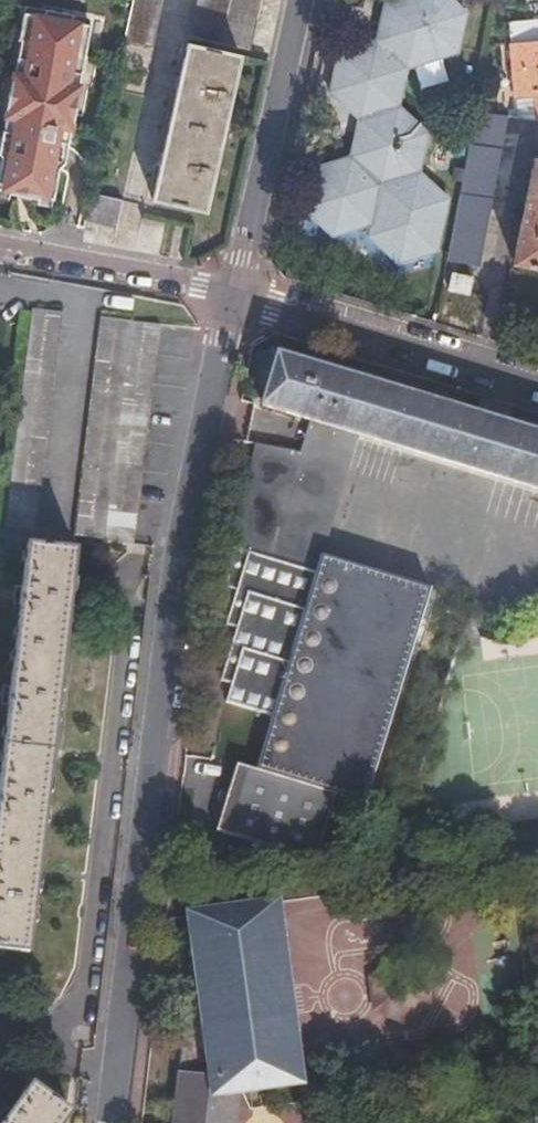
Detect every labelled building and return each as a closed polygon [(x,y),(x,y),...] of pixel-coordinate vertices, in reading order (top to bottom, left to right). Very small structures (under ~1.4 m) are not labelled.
[(124,42),(153,48),(164,0),(133,0),(124,42)] [(260,18),(264,0),(200,0),(198,5),(260,18)] [(398,263),(437,251),(447,200),(421,176),(431,130),(401,105),(409,67),(458,53),(466,14),(450,0),(385,0),(377,42),(338,53),(330,92),(359,119),(351,157),(311,169),(303,207),(335,236),(371,224),(369,237),(398,263)] [(252,51),(260,18),(198,5),(191,37),(252,51)] [(59,218),(78,130),(83,29),(17,18),(0,111),(0,206),(59,218)] [(511,42),(537,39),(537,19),(509,21),(511,42)] [(511,42),(516,97),(512,116),(536,120),(537,120),(537,39),(511,42)] [(154,200),(207,211),(241,55),(188,43),(154,200)] [(504,135),(508,116),(476,110),(473,128),(504,135)] [(478,266),(504,135),(473,128),(446,260),(478,266)] [(537,267),(537,159),(534,158),(512,262),(537,267)] [(448,291),(467,295),(470,277),(451,273),(448,291)] [(5,528),(35,532),(64,316),(33,311),(5,528)] [(73,537),(133,545),(162,328),(102,320),(73,537)] [(359,435),(537,489),(537,435),(278,356),(263,405),(310,420),(359,435)] [(310,420),(300,454),(351,465),(359,435),(310,420)] [(269,558),(297,466),(300,454),(254,443),(234,547),(269,558)] [(338,475),(297,466),(269,558),(234,547),(222,585),(234,589),(223,624),(236,628),(220,680),(233,684),(227,702),(274,717),(257,770),(239,765),(218,830),(315,861),(336,796),(365,805),(432,591),(326,556),(318,540),(338,475)] [(30,954),(76,553),(28,547),(24,589),(18,588),(16,599),(16,606),(22,606),(12,689),(6,688),(4,701),(4,704),(10,705),(0,790),(0,951),(30,954)] [(235,1093),(301,1084),(277,903),(187,915),(193,960),(192,960),(176,1097),(178,1097),(175,1122),(231,1122),(235,1093)] [(72,1113),(33,1083),(12,1111),(8,1108),(0,1118),(0,1122),(65,1122),(72,1113)]
